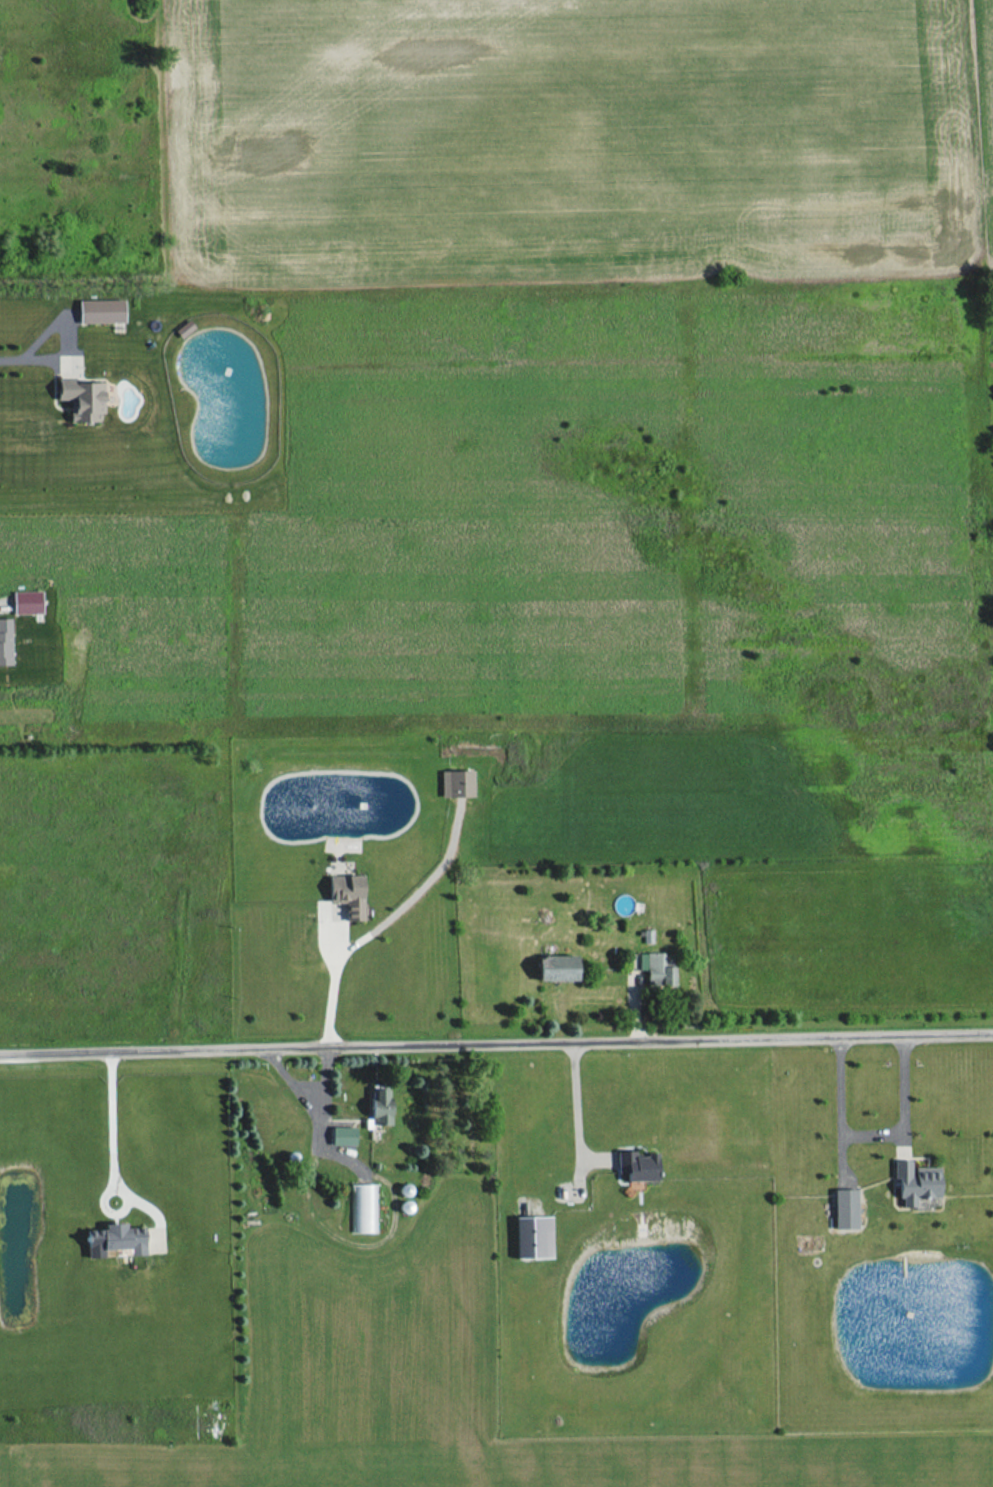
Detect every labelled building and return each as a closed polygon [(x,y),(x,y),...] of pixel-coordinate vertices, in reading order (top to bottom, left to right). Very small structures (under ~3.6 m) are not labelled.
[(123,300),(78,300),(78,323),(123,322),(123,300)] [(69,422),(97,422),(97,413),(103,413),(103,381),(56,381),(57,400),(68,400),(69,422)] [(11,592),(12,614),(41,614),(40,591),(11,592)] [(10,619),(0,619),(0,665),(11,665),(10,619)] [(440,771),(440,798),(473,797),(473,771),(440,771)] [(364,921),(364,876),(327,876),(327,903),(345,903),(345,921),(364,921)] [(641,944),(650,944),(651,931),(641,930),(641,944)] [(662,953),(637,954),(637,973),(661,973),(661,987),(675,987),(674,967),(663,967),(662,953)] [(540,957),(540,982),(580,981),(580,956),(540,957)] [(388,1089),(370,1089),(369,1126),(392,1126),(392,1107),(387,1107),(388,1089)] [(356,1128),(331,1127),(331,1145),(355,1146),(356,1128)] [(660,1180),(659,1155),(634,1156),(633,1151),(616,1152),(617,1174),(624,1173),(625,1182),(660,1180)] [(941,1198),(940,1169),(912,1170),(911,1160),(892,1161),(893,1179),(896,1179),(896,1198),(901,1198),(902,1208),(915,1207),(915,1199),(941,1198)] [(348,1233),(375,1233),(374,1185),(348,1185),(348,1233)] [(834,1230),(857,1229),(856,1190),(834,1190),(834,1230)] [(517,1259),(552,1259),(551,1217),(516,1218),(517,1259)] [(145,1256),(144,1228),(127,1229),(127,1224),(106,1225),(106,1231),(85,1231),(86,1258),(104,1258),(103,1250),(129,1248),(129,1257),(145,1256)]
